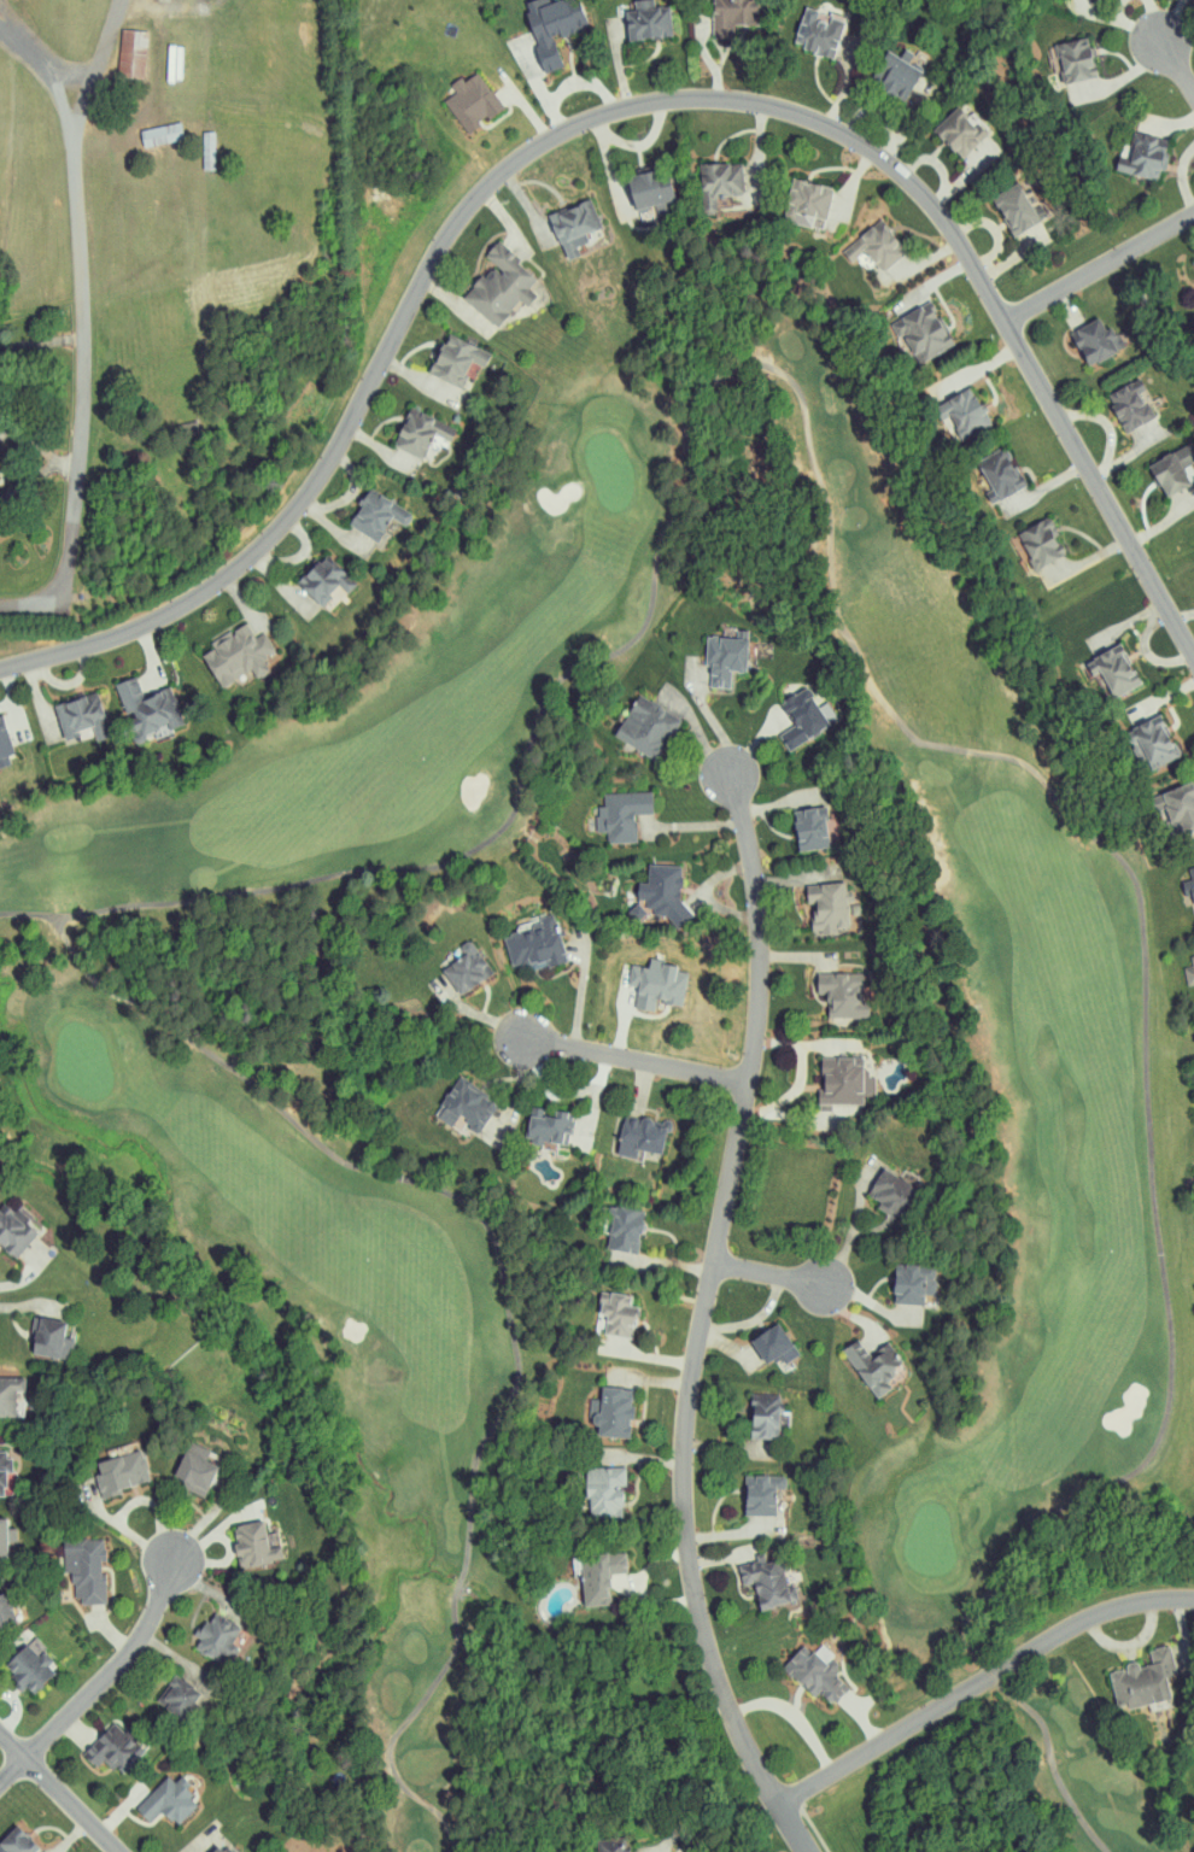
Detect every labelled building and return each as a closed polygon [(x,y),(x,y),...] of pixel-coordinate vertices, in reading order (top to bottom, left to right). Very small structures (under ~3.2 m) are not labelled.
[(556,0),(509,0),(511,7),(506,8),(521,67),(546,60),(542,44),(538,45),(534,29),(561,22),(556,0)] [(654,27),(650,0),(637,0),(605,5),(610,34),(654,27)] [(699,28),(717,26),(717,20),(742,16),(740,0),(695,0),(699,28)] [(828,15),(813,9),(811,16),(799,12),(801,4),(790,0),(788,0),(775,38),(815,52),(828,15)] [(134,26),(106,22),(99,68),(127,73),(134,26)] [(1036,36),(1043,76),(1080,70),(1075,40),(1070,41),(1068,30),(1036,36)] [(853,77),(896,93),(909,61),(866,45),(853,77)] [(426,94),(449,125),(485,100),(458,62),(434,79),(439,85),(426,94)] [(972,128),(945,100),(919,125),(946,153),(972,128)] [(1147,133),(1115,126),(1110,151),(1100,149),(1097,164),(1139,173),(1141,163),(1148,164),(1152,147),(1145,146),(1147,133)] [(724,156),(679,158),(681,207),(698,206),(697,190),(725,188),(724,156)] [(636,205),(652,200),(642,162),(601,173),(609,205),(634,198),(636,205)] [(793,219),(795,208),(808,211),(814,180),(772,172),(764,213),(793,219)] [(991,230),(1018,218),(998,178),(972,191),(991,230)] [(582,221),(574,193),(530,205),(543,253),(560,249),(557,239),(569,236),(566,225),(582,221)] [(847,245),(863,265),(885,247),(859,216),(825,244),(835,256),(847,245)] [(476,320),(498,293),(506,299),(516,287),(509,281),(516,273),(496,256),(500,252),(479,234),(465,250),(475,259),(464,271),(460,269),(442,291),(476,320)] [(936,336),(912,293),(873,315),(892,348),(895,346),(901,356),(936,336)] [(1103,341),(1090,319),(1085,322),(1078,310),(1050,326),(1070,360),(1103,341)] [(439,383),(453,355),(465,361),(471,348),(426,325),(406,366),(439,383)] [(1091,386),(1097,398),(1092,400),(1104,427),(1136,413),(1123,384),(1128,382),(1123,372),(1091,386)] [(968,420),(955,382),(914,396),(920,414),(930,411),(937,431),(968,420)] [(375,441),(404,452),(413,428),(432,435),(438,420),(389,401),(378,428),(379,429),(375,441)] [(1007,481),(996,458),(993,459),(986,442),(957,454),(974,495),(1007,481)] [(1156,447),(1130,459),(1143,491),(1170,479),(1156,447)] [(326,516),(355,534),(371,510),(386,520),(394,509),(350,480),(326,516)] [(1032,511),(997,527),(1013,563),(1047,548),(1032,511)] [(298,600),(320,579),(328,588),(337,579),(305,546),(275,575),(298,600)] [(192,633),(195,642),(184,647),(199,681),(233,666),(236,672),(250,666),(244,651),(256,645),(248,626),(237,631),(231,617),(192,633)] [(688,681),(712,682),(712,665),(724,666),(725,631),(690,630),(688,681)] [(1081,666),(1093,693),(1123,679),(1103,637),(1065,655),(1072,670),(1081,666)] [(150,680),(123,690),(116,670),(97,676),(110,713),(104,716),(112,739),(127,734),(123,724),(161,711),(150,680)] [(760,728),(770,744),(808,721),(785,681),(761,696),(775,719),(760,728)] [(594,728),(635,754),(661,711),(620,686),(594,728)] [(44,733),(60,730),(58,722),(85,716),(78,687),(36,696),(44,733)] [(1109,723),(1128,765),(1163,749),(1155,732),(1153,732),(1142,708),(1109,723)] [(1137,808),(1146,805),(1150,818),(1169,811),(1172,820),(1168,821),(1174,837),(1193,830),(1193,806),(1187,808),(1175,775),(1130,790),(1137,808)] [(584,786),(585,807),(596,807),(596,832),(607,831),(607,843),(635,842),(635,814),(650,813),(650,802),(634,803),(633,785),(584,786)] [(797,852),(829,847),(828,837),(838,835),(833,799),(783,807),(784,814),(791,812),(797,852)] [(682,866),(648,863),(645,884),(637,883),(635,899),(645,900),(643,915),(685,919),(686,903),(678,902),(682,866)] [(1188,867),(1191,880),(1181,882),(1184,896),(1193,894),(1193,899),(1193,866),(1188,867)] [(806,885),(811,933),(850,929),(849,916),(861,915),(860,902),(851,903),(849,880),(806,885)] [(566,961),(554,915),(531,920),(532,928),(502,936),(510,967),(535,961),(537,969),(566,961)] [(491,976),(472,939),(459,946),(464,955),(442,967),(456,994),(491,976)] [(1190,957),(1191,966),(1183,968),(1186,987),(1193,986),(1193,957),(1190,957)] [(682,1005),(687,973),(674,971),(675,963),(648,959),(641,1000),(652,1002),(652,999),(682,1005)] [(865,1017),(863,972),(816,974),(817,995),(826,994),(827,1019),(865,1017)] [(819,1104),(856,1105),(856,1093),(874,1093),(874,1077),(862,1077),(862,1064),(853,1064),(853,1057),(820,1057),(819,1104)] [(434,1116),(450,1127),(456,1117),(478,1132),(497,1101),(459,1077),(434,1116)] [(569,1147),(574,1108),(529,1102),(524,1141),(569,1147)] [(665,1128),(649,1125),(650,1121),(623,1116),(616,1156),(633,1158),(635,1150),(661,1154),(665,1128)] [(867,1196),(880,1203),(877,1209),(898,1220),(920,1178),(905,1171),(901,1179),(881,1168),(867,1196)] [(15,1259),(42,1226),(15,1204),(11,1210),(2,1203),(0,1207),(0,1246),(15,1259)] [(605,1249),(636,1255),(644,1214),(604,1206),(599,1233),(608,1234),(605,1249)] [(892,1304),(923,1305),(923,1295),(935,1295),(936,1267),(894,1265),(892,1304)] [(631,1339),(637,1307),(628,1306),(629,1296),(600,1291),(596,1315),(606,1317),(603,1334),(631,1339)] [(27,1353),(65,1360),(68,1347),(61,1345),(65,1323),(33,1318),(27,1353)] [(748,1341),(764,1365),(779,1355),(785,1364),(798,1355),(777,1322),(748,1341)] [(874,1400),(892,1388),(884,1377),(903,1366),(888,1342),(869,1354),(859,1339),(842,1349),(874,1400)] [(15,1394),(24,1393),(24,1378),(0,1379),(0,1416),(15,1416),(15,1394)] [(633,1390),(598,1387),(593,1436),(628,1440),(633,1390)] [(749,1439),(779,1439),(779,1395),(748,1395),(749,1439)] [(198,1446),(188,1442),(170,1480),(203,1495),(216,1467),(193,1456),(198,1446)] [(99,1497),(150,1483),(140,1450),(94,1463),(98,1475),(93,1476),(99,1497)] [(3,1473),(9,1473),(9,1451),(0,1451),(0,1497),(4,1497),(3,1473)] [(622,1467),(585,1468),(587,1519),(624,1518),(622,1467)] [(775,1488),(785,1488),(785,1474),(743,1475),(744,1517),(776,1516),(775,1488)] [(283,1555),(276,1527),(265,1530),(263,1520),(232,1527),(236,1543),(232,1545),(238,1566),(283,1555)] [(105,1605),(105,1573),(102,1573),(103,1540),(58,1539),(57,1573),(75,1573),(74,1605),(105,1605)] [(798,1600),(792,1580),(783,1583),(773,1550),(736,1561),(743,1586),(752,1584),(759,1611),(798,1600)] [(583,1607),(609,1606),(607,1574),(626,1573),(625,1554),(581,1555),(583,1607)] [(12,1627),(5,1594),(0,1595),(0,1629),(12,1627)] [(234,1656),(245,1627),(207,1613),(198,1638),(199,1638),(194,1651),(216,1659),(219,1650),(234,1656)] [(30,1638),(0,1666),(0,1668),(21,1691),(25,1688),(31,1694),(58,1669),(30,1638)] [(803,1644),(781,1669),(813,1698),(818,1693),(832,1705),(849,1687),(834,1674),(842,1665),(819,1645),(813,1653),(803,1644)] [(1170,1700),(1165,1678),(1176,1675),(1170,1646),(1148,1650),(1151,1664),(1137,1667),(1136,1665),(1108,1671),(1116,1711),(1170,1700)] [(186,1717),(199,1689),(171,1676),(158,1704),(186,1717)] [(120,1775),(142,1753),(111,1722),(80,1754),(94,1768),(103,1758),(120,1775)] [(176,1827),(197,1806),(188,1797),(195,1790),(180,1776),(174,1782),(167,1776),(133,1809),(148,1824),(160,1811),(176,1827)] [(37,1849),(16,1827),(0,1841),(0,1851),(34,1851),(37,1849)] [(217,1843),(208,1851),(225,1851),(217,1843)]
